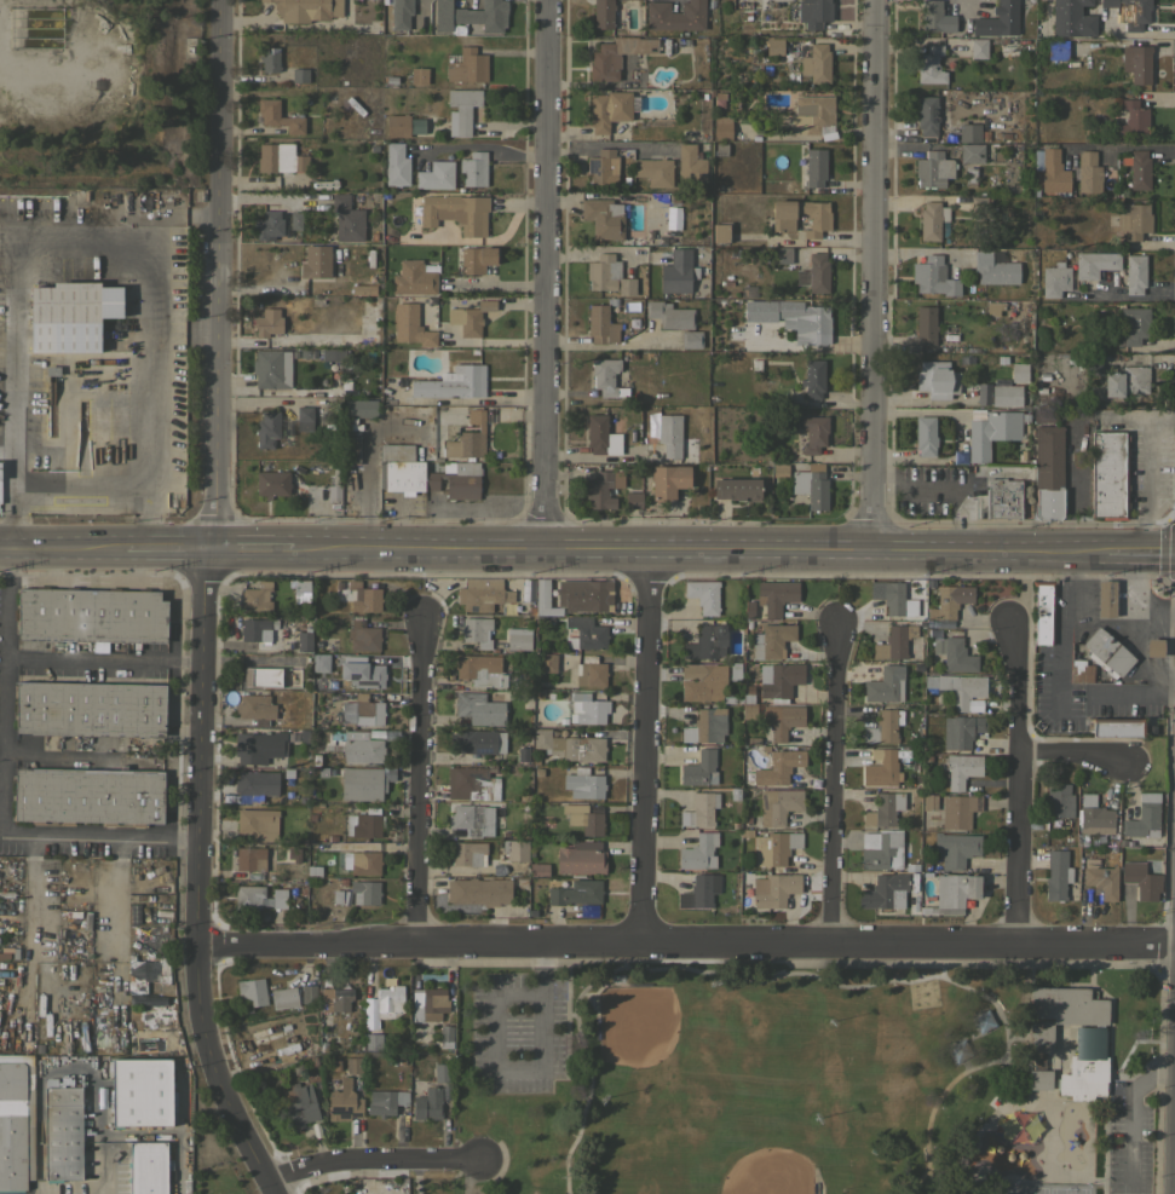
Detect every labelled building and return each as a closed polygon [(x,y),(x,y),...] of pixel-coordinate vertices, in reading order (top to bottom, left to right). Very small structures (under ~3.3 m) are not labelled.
[(259,1),(259,0),(341,0),(341,16),(329,16),(329,18),(309,18),(309,22),(281,22),(281,19),(272,7),(272,1),(259,1)] [(391,28),(391,0),(411,0),(411,13),(408,13),(408,28),(391,28)] [(482,8),(482,0),(506,0),(506,27),(502,27),(502,31),(480,31),(480,22),(456,22),(456,25),(450,25),(450,30),(434,30),(434,0),(450,0),(450,7),(465,7),(465,8),(482,8)] [(593,28),(593,0),(612,0),(612,4),(615,4),(615,8),(621,8),(621,17),(612,17),(612,28),(593,28)] [(646,28),(646,0),(669,1),(669,11),(681,11),(681,1),(687,1),(687,0),(704,0),(704,29),(646,28)] [(797,22),(797,0),(829,0),(829,1),(831,1),(831,19),(820,19),(820,28),(805,28),(805,22),(797,22)] [(921,30),(921,0),(940,0),(940,15),(955,15),(955,31),(946,31),(946,36),(941,36),(941,30),(921,30)] [(996,5),(996,0),(1017,0),(1016,34),(996,34),(968,34),(968,17),(996,17),(996,13),(992,13),(992,5),(996,5)] [(1052,35),(1052,0),(1093,0),(1093,5),(1081,5),(1081,15),(1095,15),(1095,36),(1052,35)] [(1099,6),(1099,0),(1150,0),(1150,8),(1148,8),(1148,22),(1141,22),(1141,30),(1125,30),(1125,21),(1131,21),(1131,19),(1130,19),(1130,17),(1131,17),(1131,11),(1129,11),(1129,4),(1122,4),(1122,1),(1117,1),(1117,6),(1099,6)] [(637,36),(637,38),(657,38),(657,52),(620,52),(618,70),(617,70),(617,80),(589,80),(589,64),(592,64),(592,51),(598,51),(598,42),(612,42),(612,36),(637,36)] [(783,54),(766,54),(766,38),(783,38),(783,54)] [(986,57),(970,57),(970,38),(986,38),(986,57)] [(1067,58),(1047,58),(1047,40),(1067,40),(1067,58)] [(829,82),(810,82),(810,74),(800,74),(800,56),(810,56),(810,42),(826,42),(826,50),(829,50),(829,82)] [(917,82),(917,65),(918,65),(918,53),(920,53),(920,52),(926,52),(926,44),(943,44),(943,54),(937,54),(937,56),(938,56),(938,58),(937,58),(937,64),(938,64),(938,69),(941,69),(941,70),(945,70),(945,82),(917,82)] [(445,80),(445,62),(459,62),(459,45),(476,46),(476,53),(486,53),(486,81),(445,80)] [(1119,45),(1151,45),(1151,47),(1151,54),(1150,54),(1150,82),(1130,82),(1130,70),(1119,70),(1119,45)] [(278,46),(278,71),(261,71),(261,60),(258,60),(258,46),(278,46)] [(410,67),(427,67),(427,83),(409,83),(410,67)] [(307,81),(290,81),(290,68),(307,68),(307,81)] [(468,137),(447,137),(447,111),(454,111),(454,106),(445,106),(445,90),(479,91),(479,106),(468,105),(468,137)] [(630,120),(607,120),(607,133),(592,133),(592,126),(589,126),(589,93),(606,93),(606,91),(630,91),(630,120)] [(833,96),(833,131),(835,129),(836,138),(822,140),(820,133),(790,133),(790,113),(794,113),(794,94),(833,96)] [(917,96),(937,96),(937,115),(938,115),(938,121),(935,121),(935,135),(920,135),(920,128),(917,128),(917,96)] [(278,98),(278,116),(304,116),(304,133),(286,133),(286,125),(261,123),(261,115),(258,114),(258,110),(257,110),(257,98),(278,98)] [(1147,126),(1145,126),(1145,135),(1118,135),(1118,125),(1121,125),(1121,123),(1124,123),(1124,117),(1127,119),(1127,113),(1125,113),(1125,108),(1121,108),(1121,98),(1136,98),(1136,106),(1147,106),(1147,126)] [(409,115),(409,117),(424,117),(424,134),(409,134),(409,135),(386,135),(386,115),(409,115)] [(713,121),(731,121),(731,139),(713,139),(713,121)] [(958,140),(958,123),(980,123),(980,140),(958,140)] [(702,128),(702,139),(681,138),(681,128),(702,128)] [(386,142),(403,142),(403,156),(409,156),(408,184),(385,184),(386,142)] [(258,143),(293,143),(293,154),(315,155),(315,171),(292,171),(292,181),(277,181),(277,171),(257,171),(257,157),(258,157),(258,143)] [(695,143),(695,157),(705,157),(705,181),(678,181),(678,143),(695,143)] [(983,143),(983,162),(960,162),(960,143),(983,143)] [(713,155),(713,144),(726,144),(726,155),(713,155)] [(1041,169),(1042,169),(1042,163),(1041,163),(1042,146),(1059,148),(1058,162),(1061,162),(1060,169),(1069,169),(1069,191),(1041,191),(1041,169)] [(617,157),(617,174),(616,174),(616,185),(606,185),(606,184),(592,184),(592,185),(589,185),(589,174),(587,174),(587,156),(597,156),(597,148),(614,148),(614,155),(615,155),(615,151),(622,151),(622,157),(617,157)] [(825,179),(822,179),(822,186),(805,186),(805,172),(804,172),(804,167),(805,167),(805,149),(825,148),(825,179)] [(1148,189),(1130,189),(1130,169),(1128,169),(1128,165),(1129,165),(1129,149),(1146,149),(1146,157),(1148,157),(1148,189)] [(485,185),(462,185),(462,172),(459,172),(459,157),(470,157),(470,150),(485,150),(485,185)] [(941,150),(941,158),(951,158),(954,161),(954,162),(956,162),(955,168),(954,168),(954,177),(944,177),(944,188),(934,186),(934,189),(922,188),(922,186),(918,186),(917,186),(917,177),(915,177),(915,158),(925,158),(925,150),(941,150)] [(1078,150),(1095,150),(1095,166),(1100,166),(1100,173),(1101,173),(1101,180),(1100,180),(1100,191),(1077,191),(1078,150)] [(658,158),(658,157),(663,157),(663,158),(672,158),(672,163),(673,163),(673,167),(672,167),(672,186),(647,186),(647,175),(633,175),(633,158),(658,158)] [(415,188),(415,171),(430,171),(430,160),(453,160),(453,188),(415,188)] [(964,167),(974,167),(974,186),(964,186),(964,167)] [(335,210),(330,210),(330,194),(349,194),(349,208),(363,208),(363,241),(335,240),(335,210)] [(920,208),(923,208),(923,201),(923,194),(939,194),(938,201),(939,201),(939,206),(948,206),(948,220),(939,220),(939,241),(920,240),(920,208)] [(451,218),(436,218),(436,226),(419,226),(420,207),(421,195),(488,196),(488,210),(485,209),(485,236),(460,236),(461,221),(456,221),(451,218)] [(986,196),(987,210),(970,212),(970,196),(986,196)] [(611,198),(611,203),(621,203),(621,212),(623,212),(623,240),(610,240),(610,238),(592,238),(592,218),(581,218),(581,198),(611,198)] [(810,201),(825,201),(828,201),(828,210),(830,210),(830,230),(819,229),(819,238),(802,237),(802,229),(808,229),(808,226),(807,226),(807,224),(808,224),(808,218),(807,218),(807,213),(804,213),(804,212),(795,212),(794,218),(793,230),(785,230),(785,232),(781,232),(781,231),(770,230),(770,229),(771,229),(771,210),(770,210),(770,207),(771,207),(772,200),(810,201)] [(1150,231),(1140,231),(1140,240),(1123,240),(1123,231),(1119,231),(1119,214),(1117,214),(1117,203),(1121,203),(1121,202),(1130,202),(1130,203),(1146,203),(1146,202),(1148,202),(1148,213),(1151,213),(1150,231)] [(280,210),(280,218),(282,218),(282,235),(266,235),(266,240),(255,240),(255,229),(253,229),(253,219),(261,219),(261,210),(280,210)] [(300,229),(289,229),(289,212),(300,212),(300,229)] [(710,224),(726,224),(726,242),(712,242),(710,224)] [(329,277),(299,277),(299,261),(304,261),(304,244),(329,244),(329,277)] [(791,263),(774,263),(774,246),(791,247),(791,263)] [(460,261),(461,261),(460,247),(497,247),(497,263),(495,263),(495,264),(483,264),(483,273),(460,273),(460,261)] [(691,248),(690,292),(660,292),(660,264),(669,264),(669,248),(691,248)] [(977,283),(977,271),(973,271),(973,250),(991,250),(991,261),(1018,261),(1018,283),(977,283)] [(828,292),(808,292),(808,272),(806,272),(806,267),(808,267),(808,252),(825,252),(825,260),(828,260),(828,292)] [(1119,252),(1119,269),(1098,269),(1098,279),(1075,279),(1075,252),(1119,252)] [(614,253),(614,260),(620,260),(620,277),(635,277),(634,295),(617,295),(617,279),(616,279),(616,290),(606,289),(591,288),(591,289),(588,289),(588,279),(586,279),(586,261),(597,261),(597,253),(614,253)] [(915,292),(916,282),(911,282),(911,263),(925,263),(925,253),(941,254),(941,263),(945,263),(944,278),(960,278),(960,295),(943,295),(943,292),(915,292)] [(1145,287),(1141,287),(1141,294),(1125,294),(1125,254),(1145,254),(1145,287)] [(391,293),(391,273),(398,273),(398,259),(422,259),(422,270),(436,270),(436,293),(391,293)] [(1070,289),(1059,289),(1059,296),(1042,296),(1042,266),(1054,266),(1054,260),(1062,260),(1062,266),(1070,266),(1070,289)] [(30,287),(31,287),(31,281),(53,281),(53,282),(99,282),(99,285),(121,285),(121,317),(99,317),(99,352),(30,352),(30,287)] [(368,284),(368,294),(351,294),(351,284),(368,284)] [(477,307),(477,299),(495,300),(495,310),(484,310),(484,311),(479,311),(479,317),(482,317),(482,324),(479,324),(479,336),(460,336),(460,323),(447,323),(447,307),(477,307)] [(794,328),(781,328),(781,317),(794,317),(794,315),(799,315),(799,305),(802,305),(802,299),(808,299),(808,305),(828,305),(828,316),(829,316),(829,335),(818,335),(818,344),(820,344),(820,351),(805,351),(805,344),(794,344),(794,328)] [(660,328),(660,322),(658,322),(658,317),(645,317),(645,300),(662,300),(662,302),(670,302),(670,307),(693,307),(693,328),(660,328)] [(394,304),(416,304),(416,324),(421,324),(421,330),(436,330),(436,346),(419,345),(419,341),(393,341),(394,304)] [(587,304),(607,304),(606,322),(620,322),(620,328),(617,328),(617,341),(606,341),(606,342),(591,342),(591,334),(587,334),(587,304)] [(916,306),(934,306),(934,325),(937,325),(937,330),(935,330),(934,344),(918,344),(918,336),(915,336),(916,306)] [(1148,307),(1148,324),(1146,324),(1146,336),(1139,336),(1139,345),(1123,345),(1123,336),(1118,336),(1118,327),(1119,327),(1119,318),(1119,307),(1148,307)] [(281,308),(281,333),(267,333),(267,338),(255,338),(255,327),(252,327),(252,316),(261,316),(261,308),(281,308)] [(701,330),(702,347),(681,347),(681,330),(701,330)] [(345,348),(345,350),(347,350),(347,354),(345,353),(345,360),(321,360),(321,358),(316,358),(316,348),(345,348)] [(281,350),(281,351),(289,351),(289,388),(254,388),(254,374),(252,374),(252,359),(254,359),(254,350),(281,350)] [(313,358),(298,358),(298,350),(315,350),(313,358)] [(1101,374),(1084,374),(1084,357),(1101,357),(1101,374)] [(620,358),(620,370),(617,370),(617,373),(612,373),(612,386),(616,386),(616,396),(599,396),(599,388),(593,388),(593,387),(592,387),(592,374),(591,374),(591,358),(620,358)] [(823,392),(820,392),(820,398),(805,398),(805,385),(799,385),(799,379),(805,379),(805,359),(823,359),(823,392)] [(916,370),(918,370),(918,360),(948,360),(948,369),(950,369),(950,370),(958,370),(958,393),(950,393),(950,398),(927,398),(927,390),(915,390),(916,370)] [(410,396),(410,380),(459,380),(459,373),(453,373),(453,363),(484,363),(484,396),(410,396)] [(1027,381),(1010,381),(1010,363),(1027,363),(1027,381)] [(1104,373),(1122,373),(1122,365),(1144,365),(1144,367),(1147,367),(1147,392),(1146,392),(1146,398),(1139,398),(1139,393),(1122,392),(1122,396),(1104,396),(1104,373)] [(975,404),(987,404),(988,383),(976,383),(975,404)] [(1020,385),(1020,405),(991,405),(991,385),(1020,385)] [(375,399),(375,417),(344,417),(344,399),(375,399)] [(312,431),(295,431),(295,406),(312,406),(312,431)] [(483,456),(443,456),(443,440),(456,440),(456,434),(459,434),(459,431),(477,431),(477,423),(467,422),(467,409),(484,409),(483,456)] [(273,449),(257,449),(257,434),(255,434),(255,428),(257,428),(257,421),(260,421),(260,411),(278,411),(278,438),(273,438),(273,446),(273,449)] [(968,419),(984,419),(984,411),(1020,411),(1020,439),(989,439),(989,462),(968,462),(968,419)] [(587,414),(606,414),(606,433),(620,433),(620,454),(605,454),(605,452),(589,452),(589,445),(587,445),(587,414)] [(680,457),(662,457),(663,442),(657,442),(657,414),(680,414),(680,457)] [(826,416),(826,432),(825,432),(825,445),(818,445),(818,454),(799,454),(799,448),(797,448),(797,443),(806,443),(806,428),(802,428),(802,427),(799,427),(799,416),(826,416)] [(915,416),(934,416),(934,436),(935,436),(937,440),(934,440),(934,455),(917,455),(917,448),(915,448),(915,416)] [(1035,465),(1021,465),(1021,450),(1030,450),(1030,428),(1035,428),(1035,426),(1062,426),(1062,463),(1082,463),(1082,477),(1062,477),(1062,515),(1058,520),(1038,520),(1033,515),(1033,504),(1035,504),(1035,488),(1035,465)] [(1127,519),(1101,519),(1101,515),(1090,515),(1090,431),(1127,431),(1127,519)] [(358,465),(342,463),(344,437),(358,438),(358,465)] [(379,460),(379,443),(413,444),(413,461),(379,460)] [(422,461),(422,491),(413,491),(413,495),(401,495),(401,491),(398,491),(398,495),(386,495),(386,490),(385,490),(385,488),(379,488),(379,460),(413,461),(422,461)] [(445,498),(445,478),(438,478),(438,489),(424,489),(424,472),(442,472),(442,461),(478,461),(478,467),(480,467),(480,474),(478,474),(478,478),(480,478),(480,481),(478,481),(478,486),(480,486),(480,494),(478,494),(478,498),(445,498)] [(674,466),(674,465),(687,466),(687,488),(675,488),(674,498),(668,498),(668,500),(664,500),(664,501),(655,501),(655,500),(651,500),(651,479),(650,479),(650,466),(674,466)] [(332,468),(338,468),(338,485),(341,485),(340,501),(327,500),(327,485),(332,485),(332,468)] [(611,469),(611,471),(623,471),(623,488),(605,488),(605,490),(607,490),(607,497),(615,496),(615,508),(587,508),(587,500),(583,500),(583,498),(584,498),(584,479),(595,479),(595,469),(611,469)] [(826,509),(807,509),(807,492),(791,492),(791,471),(824,471),(824,478),(826,478),(826,509)] [(288,472),(288,496),(271,496),(271,500),(265,500),(265,496),(255,496),(255,472),(288,472)] [(759,478),(759,486),(761,486),(761,489),(759,489),(759,496),(759,501),(748,501),(748,502),(739,502),(739,500),(735,500),(735,498),(712,500),(712,478),(759,478)] [(1020,518),(979,518),(979,515),(984,511),(985,486),(986,486),(986,478),(1006,478),(1004,479),(1020,479),(1020,518)] [(641,491),(640,508),(624,507),(624,491),(641,491)] [(501,577),(501,588),(502,588),(502,590),(513,590),(513,601),(502,601),(491,601),(491,610),(462,610),(462,602),(456,602),(456,587),(465,587),(465,577),(501,577)] [(535,577),(548,578),(547,606),(560,606),(560,615),(552,615),(552,623),(535,623),(535,615),(535,577)] [(293,578),(293,579),(309,578),(309,592),(306,592),(306,600),(299,601),(298,592),(288,592),(287,578),(293,578)] [(380,598),(381,598),(381,601),(380,601),(380,612),(350,611),(351,599),(353,600),(355,589),(346,589),(346,579),(361,579),(359,587),(380,588),(380,598)] [(611,579),(611,610),(575,610),(575,611),(564,611),(564,606),(558,606),(558,579),(611,579)] [(1114,617),(1096,616),(1096,579),(1114,581),(1114,617)] [(241,602),(240,602),(240,599),(242,599),(242,589),(258,589),(258,581),(271,581),(271,593),(267,593),(267,601),(271,601),(271,612),(242,612),(241,602)] [(718,606),(719,606),(719,610),(718,610),(718,615),(699,615),(699,605),(697,605),(697,596),(684,596),(684,581),(719,581),(719,586),(716,586),(718,606)] [(797,581),(797,601),(782,601),(782,604),(779,604),(779,617),(764,617),(764,604),(755,604),(755,594),(756,594),(756,581),(797,581)] [(883,582),(883,581),(886,581),(886,582),(905,582),(905,586),(903,586),(903,607),(904,607),(904,611),(903,611),(903,615),(886,615),(886,605),(883,605),(883,596),(870,596),(870,582),(883,582)] [(1035,586),(1031,586),(1031,581),(1054,581),(1053,644),(1033,644),(1035,586)] [(973,586),(973,602),(957,602),(957,608),(955,608),(954,619),(927,618),(927,617),(925,617),(925,608),(927,608),(927,607),(937,607),(938,590),(935,590),(935,584),(973,586)] [(159,590),(159,600),(167,600),(166,642),(17,639),(17,633),(16,633),(17,587),(159,590)] [(350,650),(350,640),(347,640),(347,628),(350,628),(350,615),(364,616),(364,627),(379,627),(379,636),(380,636),(380,640),(379,640),(379,650),(350,650)] [(592,616),(592,625),(606,625),(606,634),(607,634),(607,638),(606,638),(605,648),(564,647),(564,636),(576,636),(576,627),(569,627),(569,616),(592,616)] [(491,617),(491,629),(488,629),(488,639),(490,639),(490,647),(477,647),(477,641),(461,640),(461,630),(460,630),(460,627),(461,627),(462,617),(491,617)] [(255,641),(240,641),(240,640),(241,640),(241,633),(240,633),(240,629),(241,629),(241,618),(272,619),(272,621),(281,621),(281,652),(270,652),(270,653),(266,653),(266,650),(255,650),(255,641)] [(296,630),(304,630),(304,623),(310,623),(310,631),(311,631),(311,651),(296,650),(296,630)] [(795,624),(795,640),(782,640),(782,648),(783,648),(783,658),(762,658),(751,658),(751,633),(761,633),(761,629),(760,629),(760,623),(795,624)] [(681,657),(681,642),(695,642),(695,635),(698,635),(698,624),(725,624),(725,630),(726,630),(726,645),(724,645),(724,654),(718,654),(718,658),(681,657)] [(916,624),(916,636),(909,636),(909,639),(905,639),(905,653),(906,653),(906,658),(874,658),(872,644),(885,642),(885,635),(888,635),(887,624),(916,624)] [(1135,658),(1119,677),(1116,674),(1113,677),(1087,654),(1090,651),(1081,644),(1096,625),(1135,658)] [(506,648),(507,628),(530,628),(530,650),(506,648)] [(941,670),(941,665),(943,665),(944,653),(932,652),(933,636),(944,638),(944,636),(962,636),(962,646),(964,647),(964,654),(977,654),(977,671),(941,670)] [(1146,639),(1162,639),(1162,656),(1145,656),(1146,639)] [(540,652),(557,653),(555,671),(538,671),(540,652)] [(312,653),(329,653),(329,671),(312,671),(312,653)] [(500,656),(500,670),(508,671),(508,679),(505,679),(505,686),(471,685),(471,677),(456,677),(456,668),(454,668),(454,664),(456,664),(456,654),(500,656)] [(355,687),(355,682),(350,682),(350,679),(339,679),(340,661),(367,662),(367,663),(368,663),(368,664),(384,664),(384,673),(385,673),(385,679),(384,679),(384,687),(378,687),(378,688),(375,688),(375,687),(355,687)] [(575,685),(575,663),(584,663),(586,662),(605,662),(605,671),(606,671),(606,675),(605,675),(605,686),(575,685)] [(739,680),(730,680),(730,662),(741,662),(739,680)] [(721,663),(722,676),(714,676),(714,699),(681,700),(681,686),(680,686),(680,679),(687,679),(687,680),(698,679),(698,676),(681,676),(681,664),(721,663)] [(804,663),(804,683),(790,683),(790,697),(787,697),(787,703),(771,703),(771,697),(760,697),(760,682),(759,682),(759,664),(770,664),(770,663),(804,663)] [(864,700),(864,685),(863,685),(863,680),(868,680),(880,680),(880,664),(897,664),(903,664),(903,679),(902,679),(902,700),(897,700),(864,700)] [(1071,664),(1093,664),(1093,682),(1070,682),(1071,664)] [(281,669),(281,688),(243,688),(243,669),(281,669)] [(937,675),(937,674),(958,675),(985,676),(985,696),(969,696),(969,698),(967,698),(967,711),(951,711),(952,692),(927,692),(927,688),(926,688),(926,687),(925,687),(925,675),(937,675)] [(165,683),(163,736),(29,733),(29,732),(15,731),(16,726),(15,726),(16,681),(165,683)] [(520,692),(520,691),(532,691),(532,699),(531,699),(532,708),(522,708),(522,698),(519,698),(508,698),(508,692),(520,692)] [(484,692),(484,700),(505,700),(503,725),(470,723),(470,716),(467,715),(455,715),(455,705),(454,705),(454,702),(455,702),(455,692),(484,692)] [(609,700),(607,713),(604,713),(604,723),(568,723),(568,714),(570,714),(570,700),(566,700),(566,692),(588,692),(588,700),(609,700)] [(269,693),(269,703),(275,703),(275,720),(267,720),(267,725),(254,725),(254,721),(240,721),(240,719),(236,719),(236,710),(235,709),(235,700),(238,700),(238,693),(269,693)] [(382,711),(384,711),(384,715),(382,715),(382,725),(353,723),(353,722),(339,722),(339,702),(353,703),(355,700),(355,693),(367,693),(367,702),(382,702),(382,711)] [(739,703),(754,704),(754,721),(739,721),(739,703)] [(804,705),(804,726),(788,726),(788,728),(785,728),(785,742),(771,742),(771,728),(768,728),(768,723),(762,723),(762,705),(804,705)] [(681,742),(681,726),(693,726),(693,719),(697,719),(697,708),(713,708),(713,706),(725,706),(725,720),(725,733),(722,733),(722,742),(681,742)] [(895,737),(898,737),(898,742),(863,743),(863,727),(875,727),(875,719),(879,719),(879,708),(895,708),(895,737)] [(986,716),(985,732),(974,731),(974,734),(972,734),(972,739),(969,739),(969,749),(943,749),(944,716),(951,716),(951,715),(986,716)] [(1142,717),(1144,736),(1092,737),(1092,717),(1142,717)] [(381,745),(384,745),(384,754),(381,754),(381,762),(365,761),(365,762),(342,762),(342,765),(327,763),(327,760),(327,758),(336,758),(336,756),(341,756),(342,750),(311,749),(311,729),(329,729),(340,731),(340,728),(368,729),(368,739),(382,739),(381,745)] [(604,737),(604,745),(605,745),(605,750),(604,750),(603,761),(575,760),(557,760),(557,754),(543,754),(543,748),(532,748),(532,728),(549,728),(549,737),(604,737)] [(496,729),(496,754),(454,752),(454,749),(449,749),(449,732),(454,732),(454,729),(496,729)] [(286,732),(284,756),(281,756),(281,757),(265,757),(265,763),(237,762),(237,755),(235,755),(235,733),(273,733),(273,731),(286,732)] [(298,744),(298,731),(306,731),(306,744),(298,744)] [(515,762),(517,748),(528,748),(526,762),(515,762)] [(680,784),(680,763),(696,763),(695,761),(698,761),(697,748),(714,748),(714,766),(713,766),(713,771),(716,771),(716,783),(680,784)] [(862,784),(862,765),(880,765),(880,758),(870,758),(870,748),(895,748),(894,761),(897,761),(897,772),(895,785),(862,784)] [(768,750),(802,750),(804,765),(790,765),(790,773),(787,773),(787,784),(751,784),(751,768),(770,768),(770,755),(768,755),(768,750)] [(981,755),(981,775),(966,775),(964,778),(963,778),(962,791),(948,790),(948,768),(945,768),(946,754),(981,755)] [(385,791),(381,791),(381,800),(340,798),(341,767),(381,767),(381,766),(394,767),(393,779),(385,779),(385,791)] [(447,798),(447,790),(448,766),(486,768),(486,777),(499,777),(499,800),(447,798)] [(563,797),(563,789),(570,790),(570,788),(563,788),(563,773),(574,774),(574,766),(587,767),(587,774),(603,774),(603,783),(604,784),(604,789),(603,789),(603,797),(563,797)] [(163,771),(162,823),(144,823),(144,825),(132,825),(132,823),(115,821),(115,825),(103,824),(103,821),(73,820),(73,824),(61,824),(61,821),(38,820),(38,824),(30,823),(30,820),(13,819),(15,767),(163,771)] [(277,771),(277,794),(259,794),(259,803),(237,803),(237,790),(234,790),(234,778),(237,778),(237,771),(277,771)] [(966,785),(966,778),(978,778),(977,786),(966,785)] [(1072,817),(1065,817),(1065,820),(1070,820),(1070,830),(1046,830),(1046,815),(1043,815),(1043,801),(1046,801),(1047,783),(1069,783),(1069,794),(1073,794),(1072,817)] [(759,790),(802,789),(802,804),(802,811),(797,811),(797,809),(785,809),(785,812),(783,812),(784,826),(760,826),(759,790)] [(679,824),(679,809),(692,811),(692,807),(691,807),(692,794),(693,794),(693,791),(712,791),(712,792),(718,792),(718,807),(712,807),(712,820),(714,820),(714,825),(679,824)] [(1139,791),(1158,792),(1158,836),(1145,836),(1145,835),(1139,835),(1139,836),(1121,836),(1122,819),(1135,819),(1135,818),(1137,818),(1139,801),(1139,791)] [(903,792),(903,809),(894,809),(894,821),(895,821),(895,825),(862,826),(860,811),(874,811),(874,808),(874,802),(876,802),(876,792),(903,792)] [(1079,806),(1081,806),(1081,792),(1095,792),(1095,806),(1102,806),(1102,809),(1118,809),(1118,814),(1113,814),(1113,832),(1105,832),(1105,826),(1084,826),(1084,827),(1079,827),(1079,806)] [(922,794),(931,794),(937,794),(935,809),(922,809),(922,794)] [(981,796),(980,811),(969,811),(969,829),(941,827),(943,795),(981,796)] [(587,803),(587,806),(601,806),(601,821),(603,821),(603,825),(601,825),(601,836),(581,835),(581,825),(566,825),(566,813),(560,813),(561,803),(587,803)] [(493,836),(480,836),(480,837),(468,837),(468,835),(463,835),(463,827),(448,827),(448,813),(453,813),(453,804),(483,804),(483,806),(493,806),(493,836)] [(351,836),(351,835),(345,835),(346,814),(355,814),(355,813),(365,813),(365,807),(379,807),(379,814),(380,814),(382,814),(382,826),(380,826),(380,837),(351,836)] [(276,809),(276,840),(250,840),(250,832),(236,832),(236,808),(276,809)] [(860,869),(860,848),(860,832),(879,832),(879,829),(902,829),(902,867),(860,869)] [(704,867),(678,867),(678,847),(690,847),(690,844),(696,844),(696,831),(716,831),(716,846),(712,846),(712,849),(710,849),(710,855),(715,855),(715,866),(704,866),(704,867)] [(801,832),(801,847),(788,847),(788,855),(785,855),(785,865),(754,865),(754,835),(766,836),(766,832),(801,832)] [(980,835),(979,854),(969,854),(969,856),(963,856),(963,867),(961,867),(961,870),(941,870),(941,858),(933,858),(933,832),(940,832),(940,834),(980,835)] [(526,840),(528,860),(506,860),(506,852),(501,852),(501,840),(526,840)] [(555,872),(555,847),(571,847),(571,841),(600,841),(600,849),(601,849),(601,850),(605,850),(604,873),(555,872)] [(485,842),(485,854),(484,854),(484,855),(486,855),(486,858),(484,858),(484,865),(470,865),(451,865),(451,864),(450,864),(450,856),(451,856),(451,854),(449,854),(449,852),(451,852),(451,842),(485,842)] [(265,847),(265,878),(250,878),(250,869),(235,869),(235,860),(234,860),(234,856),(236,856),(236,847),(265,847)] [(286,859),(286,849),(298,849),(298,863),(292,863),(292,859),(286,859)] [(1066,867),(1072,867),(1071,882),(1065,882),(1064,895),(1066,895),(1066,900),(1044,900),(1044,877),(1047,877),(1048,867),(1046,867),(1047,849),(1066,849),(1066,867)] [(350,873),(350,869),(345,869),(345,872),(336,872),(336,867),(341,867),(342,852),(350,852),(350,850),(359,850),(379,850),(379,860),(380,860),(380,864),(379,875),(350,873)] [(1116,901),(1100,901),(1100,888),(1092,887),(1093,884),(1082,884),(1083,866),(1084,858),(1098,858),(1098,866),(1112,867),(1112,866),(1117,866),(1116,901)] [(1156,900),(1135,900),(1136,884),(1134,884),(1134,882),(1121,882),(1122,860),(1145,861),(1144,873),(1160,873),(1159,892),(1156,892),(1156,900)] [(548,863),(548,876),(529,876),(529,863),(548,863)] [(676,907),(676,893),(690,893),(690,884),(692,884),(692,873),(718,873),(718,892),(710,892),(710,902),(712,902),(712,907),(676,907)] [(800,873),(800,893),(787,893),(787,896),(784,896),(784,907),(753,907),(753,892),(753,878),(765,878),(765,873),(800,873)] [(857,907),(858,890),(871,890),(871,884),(874,884),(874,873),(892,873),(908,873),(906,890),(904,890),(904,907),(857,907)] [(937,875),(945,875),(945,873),(966,873),(966,875),(979,875),(979,898),(963,896),(963,907),(962,907),(962,913),(929,913),(921,913),(921,906),(929,906),(935,906),(937,875)] [(447,902),(447,879),(451,879),(451,878),(468,879),(468,877),(476,877),(476,879),(486,879),(486,878),(511,879),(509,902),(497,902),(497,906),(483,906),(483,902),(447,902)] [(600,879),(600,889),(601,889),(601,893),(600,893),(600,902),(564,902),(563,905),(547,904),(547,887),(559,888),(559,879),(571,879),(571,878),(600,879)] [(379,881),(379,892),(380,892),(380,895),(378,895),(378,904),(352,904),(352,892),(349,892),(350,879),(379,881)] [(271,888),(286,888),(286,909),(271,907),(271,905),(260,905),(260,909),(235,909),(235,898),(232,898),(232,894),(235,894),(235,884),(264,884),(264,896),(271,896),(271,888)] [(330,902),(330,890),(341,890),(341,902),(330,902)] [(156,951),(167,951),(169,981),(168,981),(168,982),(160,984),(156,951)] [(129,1004),(129,996),(136,996),(136,992),(133,992),(133,991),(127,991),(127,980),(128,980),(128,973),(128,954),(134,954),(134,961),(145,961),(145,992),(144,992),(144,996),(166,996),(167,1003),(129,1004)] [(410,990),(408,990),(408,975),(421,974),(421,988),(445,987),(445,999),(448,999),(448,1011),(439,1011),(440,1021),(411,1021),(410,990)] [(263,976),(266,1004),(250,1006),(252,1011),(244,1013),(242,997),(238,997),(235,981),(263,976)] [(300,984),(315,984),(316,1003),(300,1003),(300,984)] [(393,1017),(376,1017),(376,1011),(376,1005),(375,1005),(375,1002),(376,1002),(376,997),(375,997),(375,988),(387,988),(387,985),(391,985),(402,985),(403,1013),(401,1013),(393,1017)] [(294,986),(298,1005),(272,1009),(269,990),(294,986)] [(1089,987),(1089,998),(1107,998),(1106,1023),(1052,1022),(1052,1052),(1027,1051),(1029,986),(1089,987)] [(352,987),(352,999),(349,999),(349,1011),(323,1011),(323,1009),(321,1009),(319,987),(352,987)] [(986,1009),(995,1025),(979,1033),(970,1017),(986,1009)] [(299,1059),(281,1063),(277,1050),(267,1052),(269,1057),(253,1062),(244,1033),(288,1020),(299,1059)] [(439,1025),(453,1025),(451,1040),(439,1040),(439,1025)] [(1106,1079),(1107,1079),(1107,1090),(1105,1090),(1105,1095),(1102,1095),(1102,1096),(1093,1096),(1093,1100),(1070,1100),(1070,1095),(1059,1095),(1059,1094),(1058,1094),(1058,1089),(1055,1089),(1055,1078),(1058,1078),(1058,1073),(1069,1073),(1069,1055),(1073,1055),(1075,1026),(1094,1026),(1094,1025),(1102,1025),(1102,1026),(1104,1026),(1104,1029),(1106,1029),(1105,1054),(1104,1054),(1104,1056),(1106,1056),(1106,1079)] [(364,1033),(380,1033),(381,1049),(364,1049),(364,1033)] [(962,1038),(972,1054),(955,1063),(946,1046),(962,1038)] [(7,1189),(0,1189),(0,1054),(33,1054),(33,1098),(34,1098),(34,1102),(33,1102),(33,1125),(34,1125),(35,1179),(25,1179),(25,1189),(22,1189),(22,1190),(7,1190),(7,1189)] [(1027,1089),(1027,1069),(1033,1069),(1033,1054),(1044,1055),(1043,1069),(1050,1069),(1050,1089),(1027,1089)] [(345,1073),(344,1057),(361,1056),(361,1072),(345,1073)] [(333,1069),(333,1057),(341,1057),(341,1069),(333,1069)] [(113,1126),(111,1074),(105,1074),(104,1059),(171,1059),(171,1102),(174,1102),(174,1120),(171,1120),(171,1125),(113,1126)] [(433,1063),(450,1062),(450,1080),(434,1081),(433,1063)] [(328,1091),(330,1091),(330,1090),(335,1090),(335,1091),(339,1091),(340,1075),(350,1075),(350,1090),(355,1092),(353,1097),(362,1097),(361,1117),(349,1117),(349,1120),(339,1120),(328,1120),(328,1091)] [(318,1118),(301,1123),(303,1126),(295,1127),(295,1124),(289,1126),(281,1090),(309,1083),(318,1118)] [(81,1178),(63,1178),(63,1182),(44,1182),(44,1178),(44,1086),(80,1086),(81,1178)] [(411,1096),(425,1096),(425,1086),(440,1086),(440,1102),(439,1102),(439,1108),(440,1108),(440,1119),(411,1119),(411,1096)] [(408,1091),(408,1104),(393,1103),(393,1114),(384,1114),(384,1118),(378,1118),(378,1114),(367,1114),(367,1109),(364,1109),(364,1107),(367,1107),(367,1102),(368,1102),(369,1090),(408,1091)] [(166,1141),(167,1193),(129,1193),(128,1182),(127,1182),(127,1176),(129,1176),(129,1166),(127,1166),(127,1161),(128,1161),(128,1153),(126,1153),(126,1143),(128,1143),(128,1141),(166,1141)]
